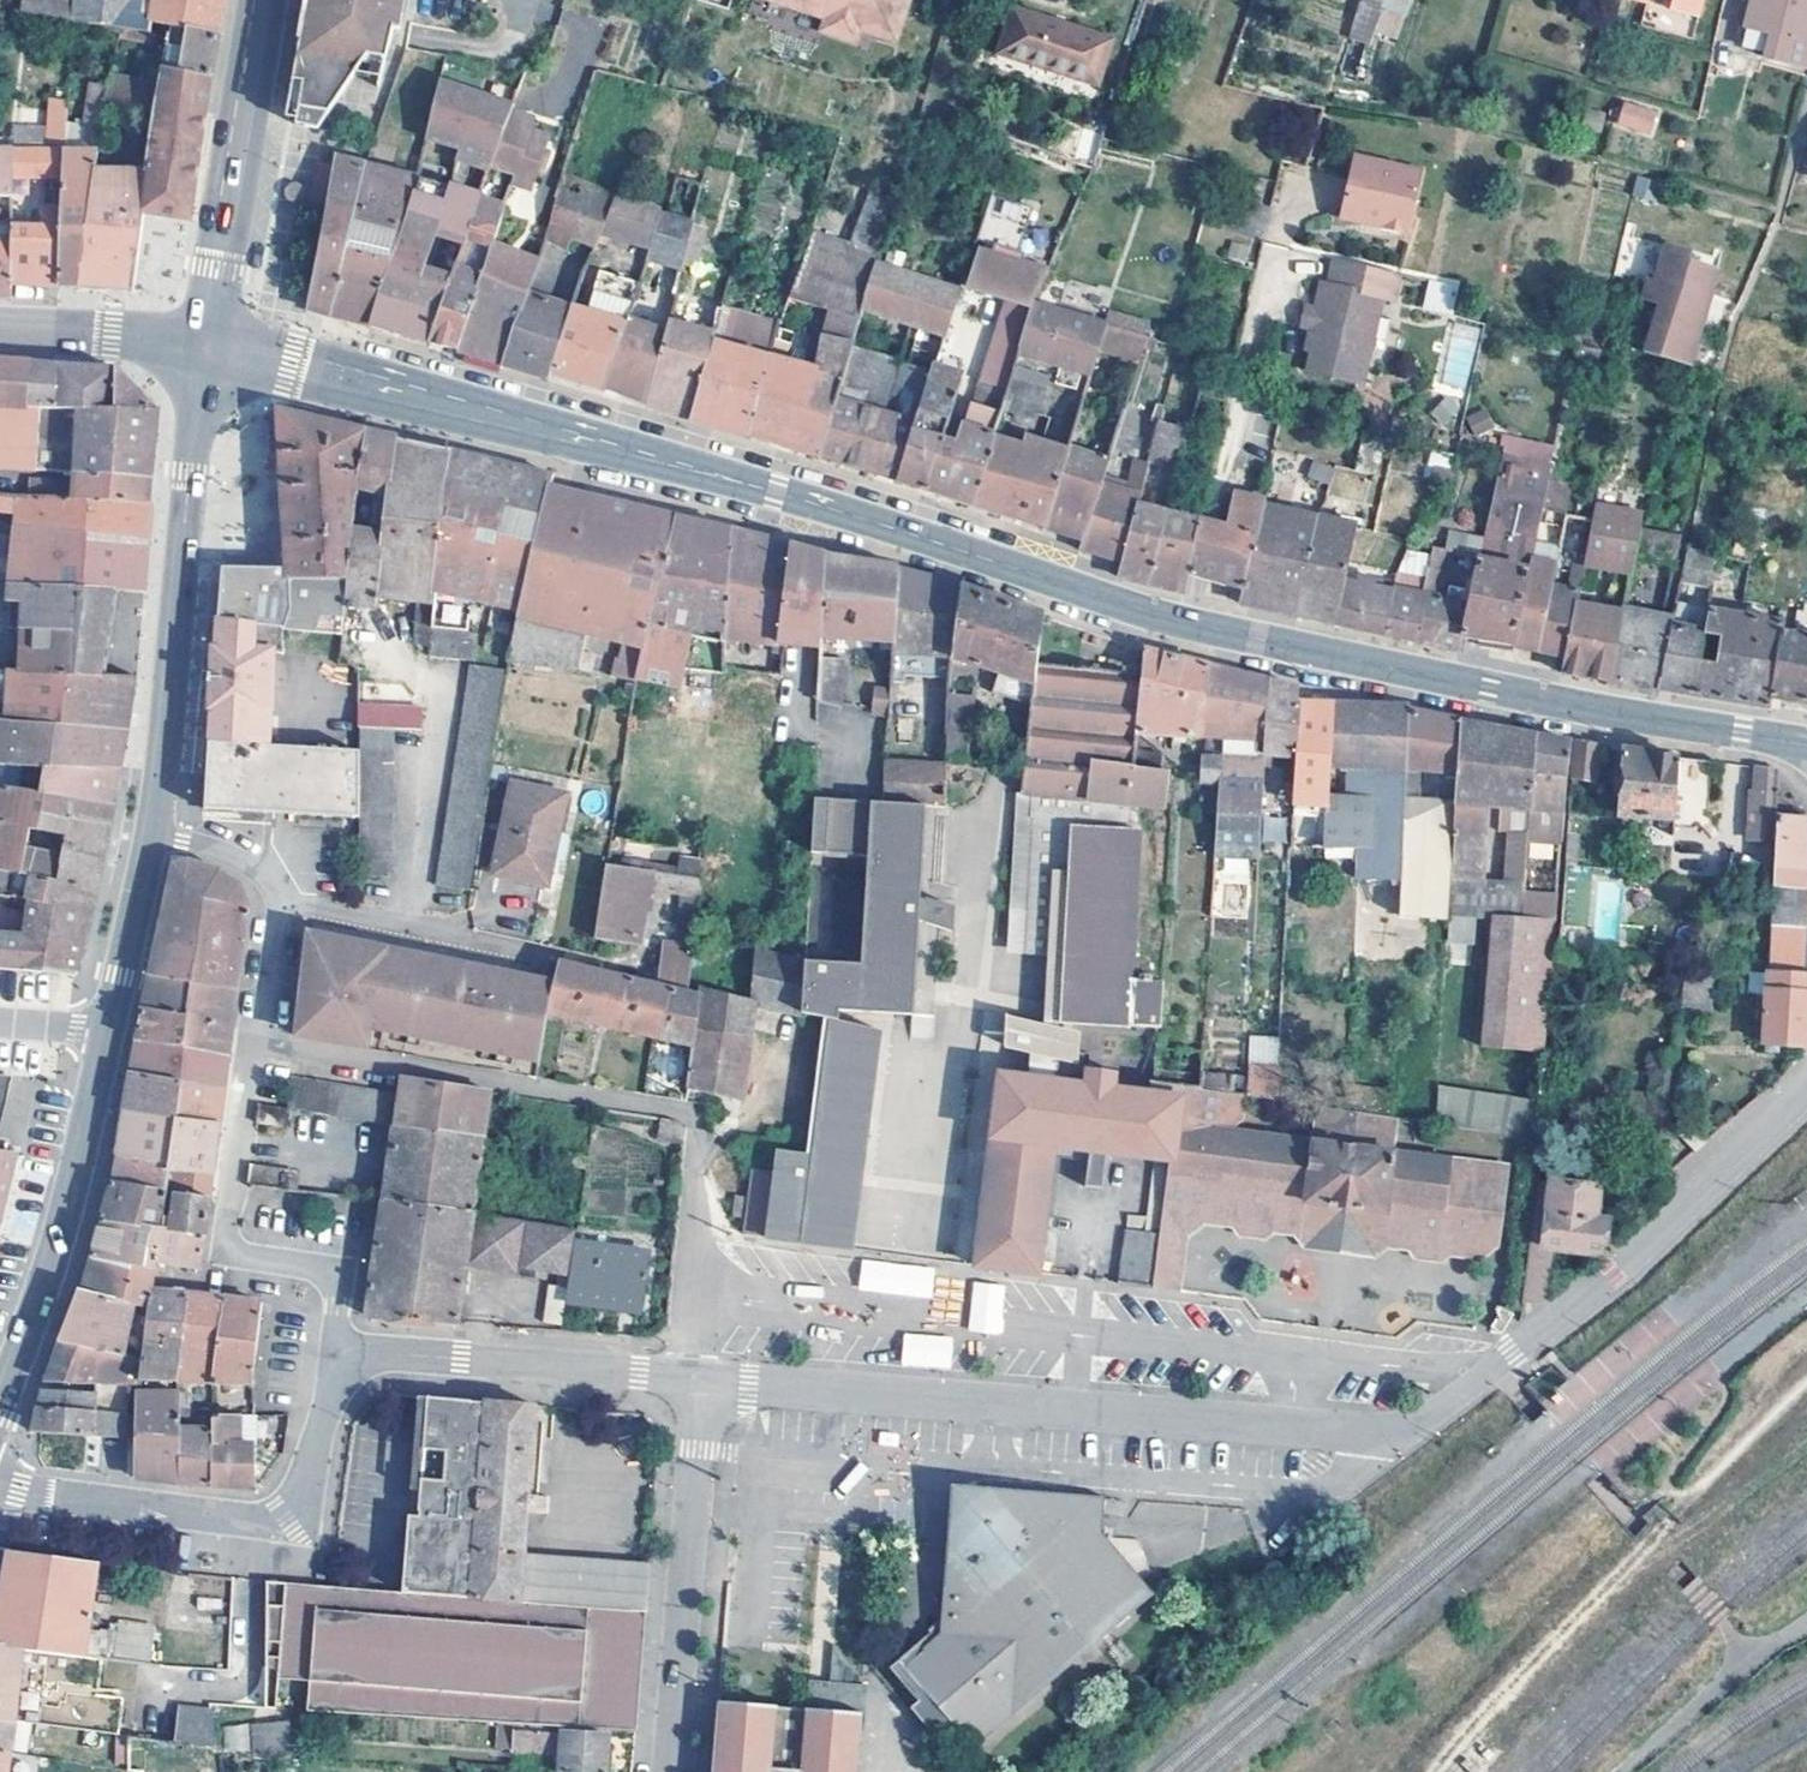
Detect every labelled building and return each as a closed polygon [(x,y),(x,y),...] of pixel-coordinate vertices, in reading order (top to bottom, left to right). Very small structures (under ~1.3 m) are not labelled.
[(78,0),(24,0),(23,8),(75,17),(78,0)] [(75,17),(74,20),(120,26),(127,27),(131,5),(132,0),(78,0),(75,17)] [(154,10),(131,5),(127,27),(151,31),(153,20),(171,24),(218,35),(221,35),(227,0),(156,0),(154,10)] [(321,0),(310,0),(297,74),(290,115),(290,120),(299,122),(300,118),(319,11),(321,0)] [(405,1),(405,0),(321,0),(319,11),(300,118),(316,124),(322,125),(352,81),(359,71),(371,74),(377,41),(389,44),(393,24),(400,25),(405,1)] [(825,18),(821,31),(857,43),(861,31),(896,41),(910,0),(769,0),(825,18)] [(1029,0),(1017,0),(1004,43),(1105,75),(1119,29),(1029,0)] [(1410,0),(1359,0),(1347,38),(1368,44),(1372,33),(1397,41),(1410,0)] [(1745,25),(1769,31),(1763,55),(1806,65),(1806,0),(1752,0),(1745,25)] [(1769,31),(1745,25),(1739,23),(1740,28),(1741,32),(1742,36),(1745,40),(1748,45),(1752,49),(1755,51),(1758,53),(1762,54),(1763,55),(1769,31)] [(168,34),(164,59),(162,78),(210,84),(218,35),(171,24),(170,34),(168,34)] [(389,44),(377,41),(371,74),(382,76),(385,65),(389,44)] [(111,82),(107,105),(157,110),(162,78),(164,59),(152,57),(149,79),(112,74),(111,82)] [(210,84),(162,78),(157,110),(150,168),(145,210),(190,216),(192,204),(196,171),(201,142),(208,95),(210,84)] [(103,126),(107,105),(111,82),(95,79),(89,123),(103,126)] [(455,276),(426,266),(437,233),(453,184),(461,159),(483,92),(441,81),(427,133),(428,137),(416,177),(374,323),(384,326),(403,332),(417,336),(432,340),(455,276)] [(483,92),(461,159),(494,169),(494,167),(517,102),(483,92)] [(69,123),(70,93),(52,94),(51,123),(69,123)] [(1654,110),(1626,103),(1621,121),(1649,129),(1654,110)] [(67,146),(69,123),(51,123),(50,146),(67,146)] [(42,142),(42,124),(11,124),(11,142),(42,142)] [(16,194),(15,146),(0,146),(0,194),(16,194)] [(65,186),(67,146),(50,146),(15,146),(16,194),(18,221),(16,280),(57,283),(63,283),(65,218),(47,216),(48,186),(65,186)] [(67,146),(65,186),(65,218),(63,283),(76,284),(80,284),(97,162),(99,147),(67,146)] [(333,313),(341,314),(360,231),(351,229),(355,199),(366,163),(340,156),(339,165),(331,206),(325,240),(312,308),(333,313)] [(1425,173),(1359,157),(1347,203),(1357,215),(1386,222),(1384,228),(1410,235),(1425,173)] [(339,165),(322,161),(318,181),(314,203),(331,206),(339,165)] [(128,286),(135,286),(150,168),(97,162),(80,284),(128,286)] [(374,323),(416,177),(366,163),(355,199),(351,229),(360,231),(341,314),(348,316),(360,319),(374,323)] [(650,253),(685,264),(697,221),(708,180),(680,171),(671,210),(662,207),(653,244),(650,253)] [(592,184),(567,176),(547,243),(568,251),(592,184)] [(1657,202),(1661,184),(1639,179),(1635,197),(1657,202)] [(624,180),(618,193),(626,196),(632,181),(624,180)] [(453,184),(437,233),(467,243),(469,237),(484,195),(485,193),(453,184)] [(592,184),(568,251),(591,260),(599,239),(618,193),(592,184)] [(860,329),(865,313),(879,263),(899,195),(877,188),(861,244),(831,235),(840,202),(825,198),(806,257),(790,299),(842,311),(836,335),(829,333),(818,369),(771,355),(769,362),(749,432),(770,439),(803,449),(825,456),(840,397),(860,329)] [(986,250),(1019,260),(1036,205),(993,192),(979,238),(989,241),(986,250)] [(611,230),(653,244),(662,207),(626,196),(618,193),(599,239),(607,241),(611,230)] [(508,202),(484,195),(469,237),(475,239),(494,245),(508,202)] [(1357,215),(1347,203),(1343,218),(1384,228),(1386,222),(1357,215)] [(18,221),(0,221),(0,295),(6,295),(15,296),(16,280),(18,221)] [(697,221),(685,264),(691,266),(692,259),(700,261),(709,225),(697,221)] [(455,276),(459,266),(467,243),(437,233),(426,266),(455,276)] [(469,237),(467,243),(459,266),(465,267),(475,239),(469,237)] [(551,300),(568,251),(547,243),(542,258),(530,293),(551,300)] [(469,351),(506,362),(530,293),(542,258),(494,245),(484,273),(460,348),(469,351)] [(1689,257),(1664,249),(1658,280),(1651,279),(1648,292),(1663,294),(1645,350),(1692,363),(1712,292),(1710,292),(1716,274),(1687,265),(1689,257)] [(972,285),(1011,297),(1037,305),(1039,302),(1050,270),(1019,260),(986,250),(984,250),(972,285)] [(1401,275),(1336,260),(1329,284),(1323,283),(1318,307),(1315,317),(1312,331),(1308,350),(1312,351),(1307,370),(1360,384),(1363,364),(1368,365),(1383,300),(1396,302),(1401,275)] [(879,263),(865,313),(874,317),(877,309),(887,311),(885,314),(948,332),(960,293),(963,294),(964,290),(879,263)] [(459,266),(455,276),(432,340),(440,342),(460,348),(484,273),(465,267),(459,266)] [(580,376),(604,385),(628,318),(640,282),(603,269),(588,309),(575,304),(574,307),(555,363),(554,367),(580,376)] [(1428,276),(1422,310),(1453,315),(1459,281),(1428,276)] [(555,363),(574,307),(551,300),(530,293),(506,362),(528,369),(551,375),(554,367),(555,363)] [(916,483),(933,489),(972,500),(994,435),(1012,380),(1037,305),(1011,297),(994,348),(997,349),(977,402),(974,402),(968,423),(964,422),(958,440),(945,436),(967,371),(939,362),(937,362),(923,404),(897,477),(916,483)] [(769,314),(726,301),(719,327),(760,340),(769,314)] [(1104,339),(1109,324),(1039,302),(1037,305),(1012,380),(1025,384),(1037,387),(1049,391),(1051,391),(1059,363),(1094,374),(1104,339)] [(1318,307),(1307,304),(1302,328),(1312,331),(1315,317),(1318,307)] [(783,318),(769,314),(760,340),(774,345),(783,318)] [(648,402),(668,329),(628,318),(604,385),(637,398),(648,402)] [(670,321),(668,329),(648,402),(682,413),(693,416),(713,345),(717,332),(670,321)] [(1464,388),(1478,328),(1455,323),(1441,383),(1464,388)] [(1109,324),(1104,339),(1145,351),(1150,337),(1109,324)] [(721,424),(749,432),(769,362),(713,345),(693,416),(721,424)] [(27,403),(30,360),(0,358),(0,402),(27,403)] [(55,404),(58,361),(43,361),(30,360),(27,403),(55,404)] [(58,361),(55,404),(115,407),(117,365),(116,365),(99,364),(80,363),(58,361)] [(124,372),(117,365),(115,407),(156,409),(157,406),(124,372)] [(1232,383),(1205,377),(1202,392),(1229,398),(1232,383)] [(1202,392),(1195,423),(1222,430),(1229,398),(1202,392)] [(1071,448),(1047,526),(1056,529),(1084,537),(1086,538),(1105,482),(1115,451),(1129,407),(1130,407),(1087,396),(1074,436),(1071,448)] [(895,413),(840,397),(825,456),(846,462),(873,470),(897,477),(923,404),(905,398),(898,401),(895,413)] [(1170,402),(1159,400),(1155,413),(1166,416),(1170,402)] [(27,403),(0,402),(0,464),(75,469),(151,475),(152,465),(156,409),(115,407),(55,404),(27,403)] [(285,566),(351,571),(367,428),(323,417),(279,407),(285,566)] [(1090,552),(1123,563),(1141,503),(1150,473),(1166,416),(1155,413),(1130,407),(1129,407),(1115,451),(1138,458),(1129,490),(1105,482),(1086,538),(1084,537),(1081,548),(1090,552)] [(1486,408),(1465,417),(1473,435),(1493,426),(1486,408)] [(1195,423),(1166,416),(1150,473),(1168,479),(1160,507),(1141,503),(1123,563),(1118,576),(1127,577),(1152,583),(1171,510),(1195,424),(1195,423)] [(351,571),(348,601),(376,602),(377,591),(421,596),(433,597),(434,586),(451,447),(411,438),(367,428),(351,571)] [(1028,434),(1014,430),(1011,441),(1024,446),(1028,434)] [(1011,441),(994,435),(972,500),(1020,516),(1047,526),(1071,448),(1028,434),(1024,446),(1011,441)] [(1409,638),(1419,640),(1430,594),(1426,593),(1431,567),(1436,544),(1481,554),(1488,524),(1500,467),(1506,445),(1462,434),(1457,454),(1449,489),(1431,484),(1399,569),(1387,632),(1409,638)] [(1346,623),(1387,632),(1399,569),(1431,484),(1449,489),(1457,454),(1425,445),(1424,447),(1398,441),(1375,529),(1357,525),(1336,621),(1346,623)] [(472,452),(451,447),(434,586),(445,589),(521,606),(550,484),(554,485),(556,473),(533,467),(472,452)] [(1335,462),(1276,448),(1269,481),(1327,494),(1335,462)] [(1500,467),(1488,524),(1538,534),(1550,477),(1500,467)] [(75,469),(72,494),(148,500),(150,483),(151,475),(75,469)] [(637,505),(554,485),(550,484),(521,606),(510,655),(512,655),(580,668),(590,630),(627,639),(646,644),(661,569),(672,513),(637,505)] [(147,543),(147,535),(149,518),(150,500),(148,500),(72,494),(0,488),(0,504),(18,505),(15,530),(147,543)] [(1203,517),(1192,570),(1201,572),(1224,579),(1245,585),(1264,501),(1265,497),(1237,491),(1229,524),(1214,520),(1203,517)] [(1636,550),(1642,524),(1645,509),(1599,500),(1596,515),(1587,557),(1584,573),(1596,575),(1598,563),(1618,567),(1611,606),(1579,601),(1568,655),(1566,656),(1563,672),(1586,676),(1608,679),(1612,677),(1634,562),(1636,550)] [(1318,514),(1264,501),(1245,585),(1241,601),(1286,611),(1297,613),(1318,514)] [(1171,510),(1152,583),(1177,588),(1186,590),(1192,570),(1203,517),(1171,510)] [(1596,515),(1569,510),(1568,517),(1565,532),(1561,551),(1587,557),(1596,515)] [(724,672),(724,668),(725,637),(730,527),(719,524),(672,513),(661,569),(646,644),(640,676),(678,683),(678,665),(724,672)] [(1306,615),(1336,621),(1357,525),(1357,523),(1318,514),(1297,613),(1306,615)] [(1568,517),(1556,515),(1552,530),(1565,532),(1568,517)] [(1642,524),(1636,550),(1677,559),(1683,532),(1642,524)] [(730,527),(725,637),(778,641),(789,542),(758,534),(730,527)] [(144,580),(147,543),(15,530),(11,576),(117,586),(143,588),(144,580)] [(800,544),(789,542),(778,641),(787,641),(824,645),(824,634),(828,552),(800,544)] [(1681,578),(1714,586),(1722,551),(1688,544),(1681,578)] [(1722,551),(1714,586),(1713,592),(1748,597),(1755,558),(1722,551)] [(884,561),(828,552),(824,634),(895,638),(898,569),(898,563),(884,561)] [(1522,646),(1540,650),(1554,584),(1559,561),(1533,556),(1531,568),(1515,645),(1522,646)] [(1515,645),(1531,568),(1480,557),(1475,577),(1463,633),(1472,635),(1497,641),(1515,645)] [(1649,565),(1634,562),(1612,677),(1608,679),(1608,685),(1619,687),(1651,692),(1660,693),(1662,686),(1659,686),(1671,623),(1674,613),(1669,612),(1641,607),(1649,565)] [(221,591),(219,618),(277,621),(276,645),(283,644),(284,625),(345,626),(348,601),(351,571),(285,566),(228,564),(222,563),(221,591)] [(1430,594),(1419,640),(1450,647),(1459,649),(1463,633),(1475,577),(1431,567),(1426,593),(1430,594)] [(952,674),(960,583),(945,580),(898,569),(895,638),(893,663),(952,674)] [(117,586),(11,576),(8,619),(22,620),(112,628),(116,594),(117,586)] [(1019,603),(960,583),(952,674),(947,757),(965,759),(977,653),(998,660),(996,683),(1031,701),(1036,661),(1043,612),(1019,603)] [(1548,652),(1566,656),(1568,655),(1579,601),(1581,589),(1554,584),(1540,650),(1548,652)] [(434,586),(433,597),(432,614),(444,614),(445,589),(434,586)] [(1771,705),(1784,630),(1785,621),(1779,619),(1710,608),(1706,630),(1695,692),(1727,697),(1756,703),(1771,705)] [(211,707),(210,735),(271,741),(275,649),(283,650),(283,644),(276,645),(277,621),(219,618),(218,642),(213,642),(209,692),(208,708),(211,707)] [(105,672),(112,628),(22,620),(21,661),(20,664),(105,672)] [(478,629),(432,621),(431,647),(475,655),(478,629)] [(1706,630),(1671,623),(1659,686),(1662,686),(1669,687),(1695,692),(1706,630)] [(1771,705),(1772,705),(1779,707),(1806,711),(1806,634),(1784,630),(1771,705)] [(639,679),(640,676),(646,644),(627,639),(623,659),(618,658),(616,674),(639,679)] [(1143,647),(1142,671),(1138,729),(1193,732),(1199,660),(1189,658),(1154,649),(1143,647)] [(845,655),(817,656),(818,697),(846,697),(845,655)] [(105,672),(20,664),(21,661),(6,660),(6,663),(0,663),(0,681),(4,682),(2,712),(127,728),(131,705),(135,675),(105,672)] [(508,665),(474,660),(438,884),(473,889),(508,665)] [(1220,751),(1219,779),(1216,853),(1259,854),(1264,760),(1265,751),(1269,676),(1257,674),(1199,660),(1193,732),(1221,734),(1220,751)] [(1036,661),(1031,701),(1023,765),(1021,791),(1125,799),(1165,803),(1169,767),(1161,766),(1161,751),(1135,748),(1138,729),(1142,671),(1036,661)] [(674,730),(709,734),(714,695),(723,695),(724,672),(678,665),(678,683),(674,730)] [(714,695),(709,734),(719,735),(772,743),(781,670),(724,668),(724,672),(723,695),(714,695)] [(1278,679),(1269,676),(1265,751),(1272,752),(1294,754),(1296,699),(1297,683),(1278,679)] [(893,687),(877,687),(877,706),(873,705),(873,712),(891,713),(893,687)] [(1328,802),(1329,793),(1330,763),(1334,700),(1307,699),(1296,699),(1294,754),(1292,801),(1316,802),(1328,802)] [(1334,700),(1330,763),(1354,765),(1354,793),(1329,793),(1328,802),(1326,845),(1357,845),(1356,861),(1355,877),(1400,878),(1404,795),(1408,707),(1383,702),(1346,700),(1334,700)] [(364,703),(363,723),(396,724),(424,726),(428,705),(412,704),(364,703)] [(1404,795),(1418,795),(1419,767),(1457,770),(1460,718),(1449,716),(1408,707),(1404,795)] [(26,756),(47,758),(86,762),(122,766),(123,759),(127,728),(2,712),(0,712),(0,754),(26,756)] [(1460,718),(1457,770),(1455,798),(1455,802),(1488,804),(1499,805),(1528,807),(1532,768),(1536,732),(1516,728),(1460,718)] [(362,748),(361,813),(361,816),(360,877),(391,879),(393,816),(396,724),(363,723),(362,748)] [(1536,732),(1532,768),(1567,773),(1570,739),(1545,734),(1536,732)] [(271,741),(210,735),(208,791),(220,792),(221,806),(249,805),(266,808),(271,741)] [(1597,742),(1576,739),(1573,774),(1594,777),(1597,742)] [(298,743),(271,741),(266,808),(294,812),(298,743)] [(361,813),(362,748),(322,746),(298,743),(294,812),(297,814),(361,816),(361,813)] [(1677,754),(1624,746),(1620,814),(1673,817),(1677,754)] [(1203,778),(1219,779),(1220,751),(1204,750),(1203,778)] [(1272,752),(1265,751),(1264,760),(1272,760),(1272,752)] [(26,756),(0,754),(0,783),(20,786),(26,756)] [(117,792),(122,766),(86,762),(47,758),(41,790),(115,801),(117,792)] [(890,760),(886,798),(914,800),(915,761),(890,760)] [(1748,837),(1775,839),(1776,814),(1778,769),(1756,765),(1754,790),(1750,790),(1748,837)] [(1567,773),(1532,768),(1528,807),(1548,808),(1543,863),(1523,861),(1521,883),(1519,914),(1554,917),(1567,773)] [(568,790),(515,780),(495,869),(549,880),(568,790)] [(5,865),(8,840),(29,844),(32,826),(35,810),(111,824),(114,809),(115,801),(41,790),(20,786),(0,783),(0,864),(5,865)] [(220,792),(208,791),(208,806),(221,806),(220,792)] [(1125,799),(1021,791),(1017,791),(1010,953),(1066,955),(1073,824),(1124,828),(1125,799)] [(1404,795),(1400,878),(1398,916),(1448,919),(1451,878),(1455,802),(1455,798),(1418,795),(1404,795)] [(914,800),(886,798),(814,796),(806,937),(805,950),(801,1010),(825,1014),(840,1017),(840,1005),(871,1007),(914,1010),(919,915),(925,916),(926,918),(943,923),(953,927),(954,901),(943,899),(926,896),(926,898),(920,897),(924,800),(914,800)] [(1328,802),(1316,802),(1315,844),(1326,845),(1328,802)] [(1455,802),(1451,878),(1481,880),(1488,804),(1455,802)] [(1512,829),(1526,829),(1528,807),(1499,805),(1499,827),(1512,829)] [(32,826),(67,833),(62,854),(29,846),(29,844),(8,840),(5,865),(0,864),(0,892),(1,893),(31,902),(91,912),(95,894),(105,850),(111,824),(35,810),(32,826)] [(1804,888),(1806,847),(1806,815),(1776,814),(1775,839),(1772,885),(1804,888)] [(1285,842),(1286,817),(1263,817),(1263,841),(1285,842)] [(1124,828),(1073,824),(1066,955),(1063,1014),(1159,1022),(1163,975),(1151,975),(1151,968),(1139,967),(1139,975),(1128,974),(1137,829),(1124,828)] [(1523,861),(1526,829),(1512,829),(1507,882),(1521,883),(1523,861)] [(703,860),(684,858),(682,872),(701,874),(703,860)] [(165,902),(157,939),(198,945),(194,979),(238,985),(249,907),(206,897),(219,869),(204,863),(190,859),(184,859),(174,862),(165,902)] [(682,872),(608,861),(597,932),(639,940),(649,886),(683,890),(701,892),(703,875),(701,874),(682,872)] [(238,882),(219,869),(206,897),(249,907),(238,882)] [(1560,932),(1617,937),(1622,875),(1565,871),(1560,932)] [(1803,915),(1804,888),(1772,885),(1770,915),(1803,915)] [(701,892),(683,890),(676,940),(694,942),(695,935),(697,916),(701,892)] [(1,893),(0,900),(0,917),(28,922),(31,902),(1,893)] [(31,902),(28,922),(25,934),(0,930),(0,966),(73,977),(85,939),(91,912),(31,902)] [(1232,913),(1212,911),(1207,981),(1244,983),(1246,934),(1232,934),(1232,913)] [(1543,1046),(1554,917),(1519,914),(1493,911),(1482,1041),(1543,1046)] [(1803,915),(1770,915),(1770,926),(1803,927),(1803,915)] [(540,1058),(549,1011),(555,981),(518,974),(518,970),(473,962),(473,966),(388,950),(388,946),(356,941),(356,944),(308,935),(297,1039),(367,1051),(371,1030),(396,1033),(397,1025),(422,1029),(421,1039),(483,1049),(484,1039),(515,1044),(514,1054),(540,1058)] [(152,964),(150,973),(194,979),(198,945),(157,939),(152,964)] [(551,1011),(692,1043),(699,987),(686,985),(694,942),(676,940),(664,939),(657,982),(591,966),(559,959),(555,981),(549,1011),(551,1011)] [(757,946),(751,998),(754,999),(767,1003),(801,1010),(805,950),(757,946)] [(1714,966),(1684,964),(1681,1003),(1711,1004),(1714,966)] [(1767,968),(1766,970),(1763,1042),(1806,1044),(1806,970),(1767,968)] [(146,996),(144,1006),(189,1013),(194,979),(150,973),(146,996)] [(238,985),(194,979),(189,1013),(185,1046),(228,1053),(238,985)] [(751,998),(699,987),(692,1043),(687,1083),(741,1095),(754,999),(751,998)] [(138,1038),(185,1046),(189,1013),(144,1006),(140,1029),(138,1038)] [(911,1014),(911,1036),(933,1036),(933,1013),(911,1014)] [(840,1017),(825,1014),(809,1138),(807,1146),(780,1142),(776,1172),(756,1169),(749,1233),(851,1245),(880,1025),(870,1023),(840,1017)] [(1006,1014),(1003,1047),(1078,1064),(1080,1030),(1006,1014)] [(422,1029),(397,1025),(396,1033),(371,1030),(367,1051),(536,1078),(540,1058),(514,1054),(515,1044),(484,1039),(483,1049),(421,1039),(422,1029)] [(228,1053),(185,1046),(138,1038),(136,1047),(132,1071),(224,1084),(228,1053)] [(1155,1078),(1181,1082),(1202,1084),(1204,1051),(1158,1045),(1156,1075),(1155,1078)] [(1248,1076),(1247,1091),(1277,1096),(1278,1065),(1248,1061),(1248,1076)] [(1171,1155),(1176,1120),(1181,1082),(1155,1078),(1152,1078),(1151,1091),(1115,1086),(1116,1068),(1090,1064),(1088,1082),(1002,1071),(977,1261),(1038,1269),(1055,1140),(1171,1155)] [(224,1084),(132,1071),(126,1099),(125,1107),(219,1121),(224,1084)] [(1247,1091),(1248,1076),(1221,1072),(1219,1087),(1247,1091)] [(286,1104),(291,1104),(295,1105),(313,1108),(329,1111),(346,1113),(395,1122),(484,1136),(492,1089),(402,1075),(399,1092),(295,1075),(290,1074),(286,1104)] [(1522,1135),(1528,1098),(1438,1084),(1432,1121),(1522,1135)] [(292,1126),(295,1105),(291,1104),(286,1104),(264,1100),(260,1100),(257,1120),(292,1126)] [(212,1170),(219,1121),(125,1107),(118,1141),(116,1153),(167,1159),(166,1165),(212,1170)] [(329,1111),(313,1108),(311,1128),(327,1130),(329,1111)] [(346,1113),(329,1111),(327,1130),(344,1133),(346,1113)] [(1162,1228),(1155,1285),(1189,1289),(1196,1234),(1218,1223),(1241,1227),(1249,1234),(1275,1237),(1281,1232),(1305,1233),(1312,1224),(1316,1198),(1389,1209),(1386,1234),(1396,1246),(1415,1248),(1422,1254),(1451,1258),(1459,1251),(1483,1256),(1498,1246),(1508,1164),(1394,1147),(1398,1117),(1360,1111),(1356,1143),(1203,1121),(1196,1115),(1187,1113),(1176,1120),(1171,1155),(1162,1228)] [(679,1117),(661,1114),(659,1134),(687,1138),(688,1125),(679,1117)] [(508,1140),(484,1136),(395,1122),(383,1198),(473,1211),(482,1154),(505,1157),(508,1140)] [(0,1150),(0,1231),(1,1226),(8,1196),(18,1152),(0,1150)] [(208,1194),(212,1170),(166,1165),(167,1159),(116,1153),(115,1160),(112,1179),(168,1187),(178,1189),(208,1194)] [(286,1164),(251,1160),(248,1180),(252,1181),(298,1187),(299,1175),(285,1173),(286,1164)] [(1599,1185),(1537,1178),(1522,1300),(1542,1301),(1547,1245),(1603,1252),(1607,1216),(1596,1215),(1597,1204),(1599,1185)] [(208,1194),(178,1189),(174,1210),(165,1208),(168,1187),(112,1179),(109,1189),(102,1215),(203,1232),(208,1194)] [(750,1194),(735,1192),(733,1214),(748,1215),(750,1194)] [(383,1198),(377,1245),(466,1256),(491,1260),(497,1214),(473,1211),(383,1198)] [(1389,1209),(1316,1198),(1312,1224),(1305,1233),(1313,1242),(1385,1251),(1396,1246),(1386,1234),(1389,1209)] [(1609,1205),(1597,1204),(1596,1215),(1607,1216),(1609,1205)] [(497,1214),(491,1260),(571,1270),(576,1240),(577,1226),(497,1214)] [(99,1223),(91,1252),(156,1265),(156,1259),(198,1266),(203,1232),(102,1215),(99,1223)] [(1155,1285),(1162,1228),(1127,1224),(1120,1280),(1155,1285)] [(648,1251),(576,1240),(571,1270),(567,1296),(641,1306),(648,1251)] [(466,1256),(377,1245),(368,1313),(377,1314),(448,1320),(456,1320),(466,1256)] [(89,1260),(81,1288),(149,1310),(152,1286),(154,1286),(156,1265),(91,1252),(89,1260)] [(931,1298),(935,1266),(861,1259),(858,1290),(931,1298)] [(560,1324),(565,1285),(547,1283),(542,1322),(560,1324)] [(145,1354),(142,1379),(179,1379),(189,1291),(172,1289),(154,1286),(152,1286),(149,1310),(145,1354)] [(66,1329),(62,1338),(145,1354),(149,1310),(81,1288),(66,1329)] [(179,1379),(216,1380),(224,1297),(204,1294),(189,1291),(179,1379)] [(224,1297),(216,1380),(255,1382),(260,1304),(262,1300),(224,1297)] [(1514,1310),(1502,1302),(1496,1310),(1500,1312),(1492,1323),(1500,1329),(1503,1329),(1514,1310)] [(900,1365),(951,1368),(953,1335),(902,1332),(900,1365)] [(142,1379),(145,1354),(62,1338),(46,1380),(80,1381),(134,1384),(142,1383),(142,1379)] [(39,1403),(129,1413),(129,1392),(44,1385),(42,1391),(39,1403)] [(181,1418),(181,1406),(181,1390),(178,1391),(140,1391),(139,1413),(139,1433),(138,1475),(160,1478),(181,1481),(181,1428),(181,1418)] [(409,1515),(403,1589),(520,1597),(524,1551),(538,1402),(425,1394),(425,1403),(418,1403),(413,1477),(421,1476),(420,1515),(409,1515)] [(49,1429),(102,1432),(129,1435),(129,1433),(139,1433),(139,1413),(129,1413),(39,1403),(33,1420),(31,1428),(49,1429)] [(181,1418),(215,1420),(215,1414),(215,1407),(181,1406),(181,1418)] [(215,1420),(215,1429),(214,1483),(230,1484),(260,1486),(283,1453),(271,1449),(257,1448),(254,1444),(239,1444),(239,1414),(215,1414),(215,1420)] [(198,1482),(214,1483),(215,1429),(181,1428),(181,1481),(198,1482)] [(972,1741),(1151,1590),(1100,1535),(1102,1496),(985,1489),(950,1517),(943,1632),(905,1664),(925,1686),(954,1720),(972,1741)] [(88,1625),(97,1560),(0,1546),(0,1641),(83,1651),(88,1625)] [(520,1597),(590,1603),(646,1607),(650,1560),(524,1551),(520,1597)] [(403,1589),(331,1582),(269,1577),(267,1707),(580,1726),(590,1603),(520,1597),(403,1589)] [(88,1625),(83,1651),(102,1654),(151,1661),(156,1625),(119,1620),(117,1629),(88,1625)] [(809,1677),(808,1705),(867,1710),(869,1675),(833,1640),(831,1678),(809,1677)] [(83,1651),(0,1641),(0,1716),(14,1718),(120,1731),(124,1695),(98,1690),(102,1654),(83,1651)] [(954,1720),(925,1686),(922,1718),(954,1720)] [(719,1697),(712,1771),(862,1771),(867,1710),(808,1705),(719,1697)] [(182,1704),(178,1739),(217,1745),(218,1746),(213,1708),(182,1704)] [(8,1753),(14,1718),(0,1716),(0,1751),(8,1753)] [(27,1752),(31,1720),(17,1719),(13,1750),(27,1752)] [(290,1719),(250,1722),(252,1753),(292,1749),(290,1719)] [(227,1748),(249,1747),(248,1725),(225,1726),(227,1748)] [(585,1727),(585,1731),(516,1727),(516,1747),(561,1749),(561,1770),(588,1771),(605,1771),(609,1728),(585,1727)] [(178,1739),(133,1733),(129,1768),(159,1771),(218,1771),(217,1745),(178,1739)] [(8,1753),(0,1751),(0,1771),(5,1771),(8,1753)]
